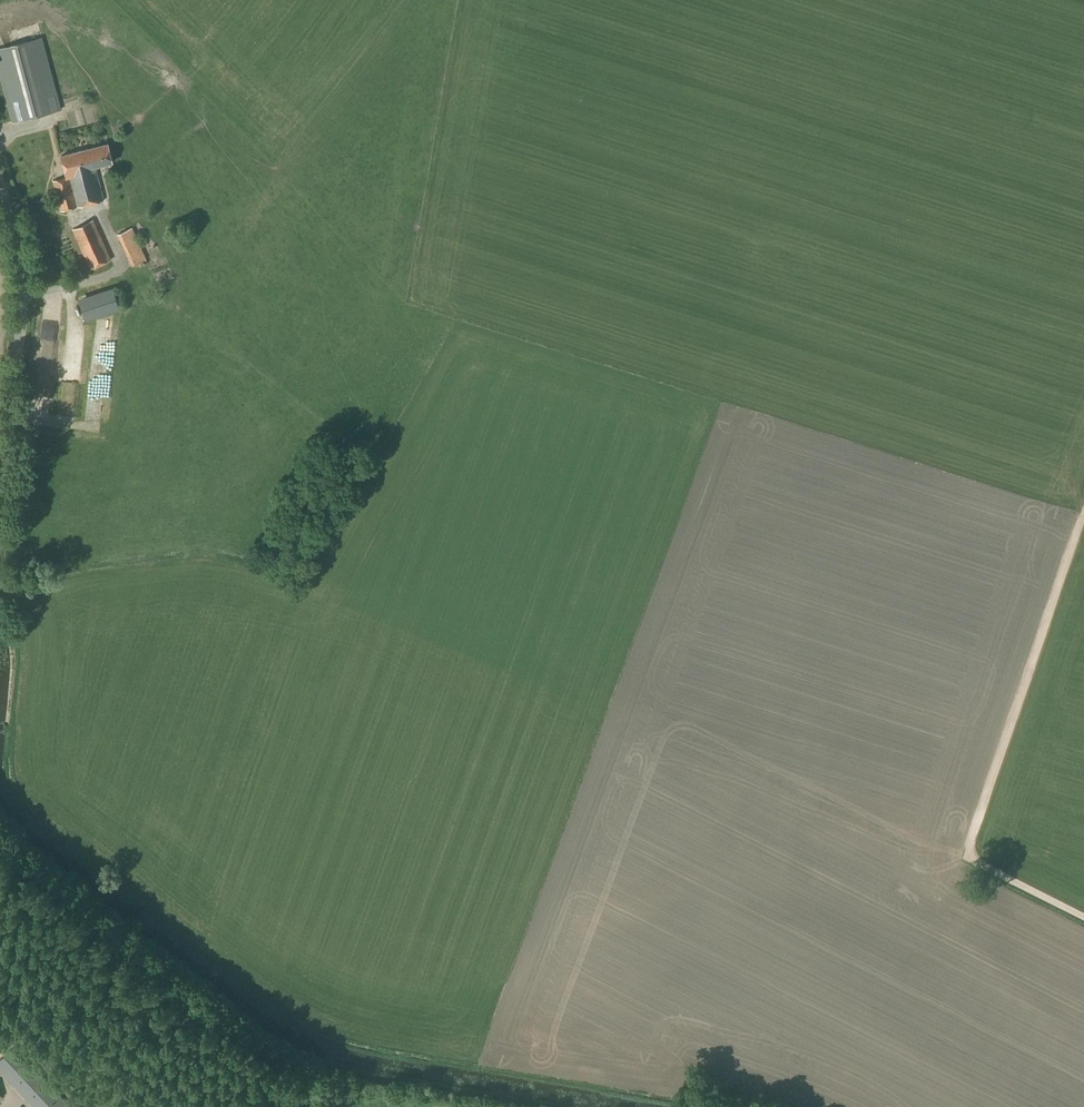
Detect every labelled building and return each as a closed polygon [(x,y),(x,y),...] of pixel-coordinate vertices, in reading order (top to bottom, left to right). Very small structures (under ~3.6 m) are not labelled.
[(49,113),(61,109),(42,37),(30,41),(0,48),(0,75),(13,122),(49,113)] [(61,211),(103,200),(96,170),(95,167),(112,162),(107,144),(61,156),(66,177),(53,181),(61,211)] [(90,269),(111,260),(93,220),(73,230),(90,269)] [(137,226),(121,233),(135,266),(151,259),(137,226)] [(85,321),(120,310),(113,288),(79,299),(85,321)] [(100,410),(98,423),(112,425),(115,407),(108,407),(107,411),(100,410)] [(14,1047),(0,1059),(0,1070),(34,1106),(70,1106),(14,1047)]
